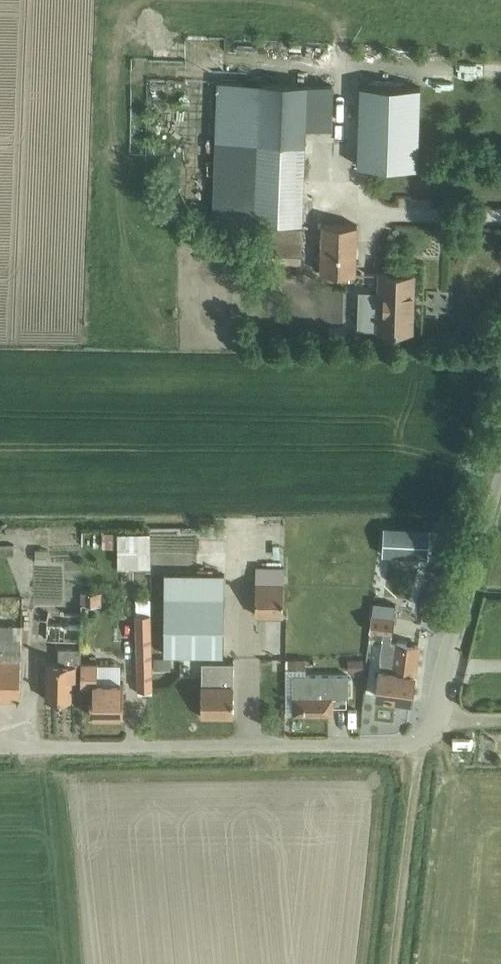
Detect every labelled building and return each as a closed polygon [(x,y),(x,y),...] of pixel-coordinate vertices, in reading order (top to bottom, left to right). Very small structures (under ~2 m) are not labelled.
[(219,78),(213,217),(301,221),(307,82),(219,78)] [(359,84),(357,164),(417,166),(417,147),(419,86),(359,84)] [(323,222),(321,271),(355,272),(357,223),(323,222)] [(268,227),(267,261),(301,262),(302,228),(268,227)] [(359,290),(358,327),(376,328),(411,329),(413,273),(378,271),(378,290),(359,290)] [(428,528),(383,526),(382,554),(427,556),(428,528)] [(115,532),(100,532),(101,548),(115,548),(115,532)] [(121,535),(121,570),(155,570),(154,534),(121,535)] [(0,544),(0,553),(13,552),(12,543),(0,544)] [(34,548),(33,561),(45,562),(46,549),(34,548)] [(283,566),(254,566),(254,615),(282,615),(283,566)] [(224,573),(164,572),(163,598),(163,654),(223,655),(224,599),(224,573)] [(101,588),(81,588),(81,601),(101,601),(101,588)] [(135,615),(137,694),(151,694),(150,614),(149,597),(135,598),(135,615)] [(79,639),(80,612),(80,609),(65,609),(65,612),(64,622),(45,622),(45,638),(79,639)] [(392,618),(371,615),(369,631),(390,634),(392,618)] [(18,697),(19,624),(0,623),(0,696),(18,697)] [(283,636),(260,639),(262,650),(284,647),(283,636)] [(378,669),(374,696),(410,700),(418,645),(396,642),(393,663),(379,661),(378,669)] [(57,663),(45,663),(44,698),(69,699),(70,679),(74,679),(74,664),(79,664),(79,661),(79,645),(57,645),(57,663)] [(153,657),(153,669),(169,668),(169,656),(153,657)] [(303,659),(287,659),(287,668),(303,668),(303,659)] [(366,659),(350,659),(350,674),(367,674),(366,659)] [(122,715),(122,681),(119,681),(120,663),(111,663),(96,663),(96,661),(79,661),(79,664),(79,682),(90,682),(89,714),(122,715)] [(223,662),(201,661),(201,665),(200,716),(232,716),(233,674),(233,665),(233,662),(223,662)] [(347,675),(290,675),(291,713),(331,712),(331,695),(347,695),(347,675)] [(332,721),(306,719),(306,726),(331,728),(332,721)]
